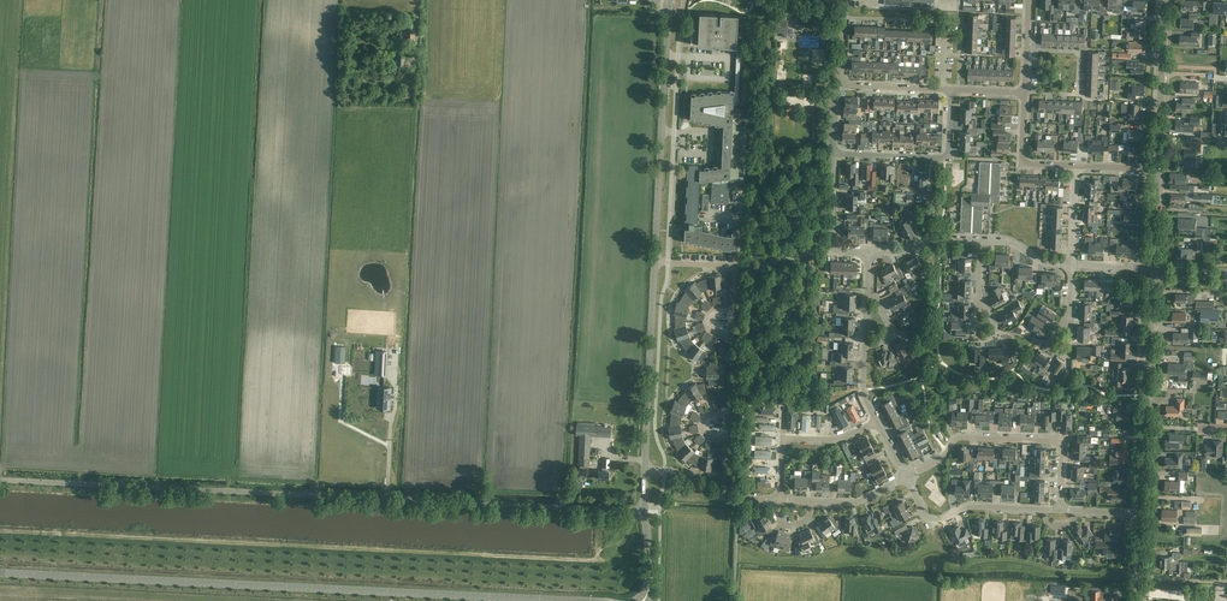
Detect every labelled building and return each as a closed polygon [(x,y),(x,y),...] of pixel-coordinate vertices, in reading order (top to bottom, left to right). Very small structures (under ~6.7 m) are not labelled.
[(1006,13),(1015,13),(1015,9),(1010,8),(1011,0),(1015,0),(1006,0),(1006,13)] [(1054,21),(1054,5),(1051,4),(1051,0),(1041,0),(1041,8),(1048,9),(1048,13),(1050,13),(1050,21),(1054,21)] [(1054,5),(1054,21),(1058,21),(1058,13),(1061,13),(1062,9),(1067,9),(1067,0),(1055,0),(1054,5)] [(1067,9),(1072,9),(1072,13),(1079,13),(1080,5),(1075,5),(1075,0),(1067,0),(1067,9)] [(1080,5),(1079,13),(1087,14),(1087,10),(1092,10),(1093,0),(1085,0),(1085,5),(1080,5)] [(1092,10),(1097,10),(1097,14),(1105,14),(1105,6),(1100,6),(1100,0),(1093,0),(1092,10)] [(1121,13),(1121,6),(1117,5),(1117,0),(1109,0),(1108,7),(1113,7),(1113,12),(1121,13)] [(1146,11),(1146,1),(1134,1),(1134,0),(1125,0),(1124,6),(1134,6),(1134,10),(1146,11)] [(1207,2),(1188,1),(1188,2),(1181,1),(1181,10),(1193,11),(1194,6),(1197,6),(1197,8),(1206,9),(1207,2)] [(1222,13),(1222,2),(1214,2),(1213,13),(1210,12),(1209,17),(1209,25),(1214,25),(1214,21),(1213,21),(1213,18),(1217,18),(1217,13),(1222,13)] [(719,49),(719,46),(721,46),(732,47),(736,47),(736,42),(733,42),(733,38),(735,38),(735,31),(734,31),(734,20),(736,20),(736,16),(736,15),(720,14),(720,23),(716,23),(717,14),(701,13),(701,14),(701,18),(702,18),(702,30),(700,30),(700,36),(701,36),(701,40),(698,40),(698,45),(712,46),(713,46),(715,46),(715,48),(719,49)] [(979,22),(979,23),(983,24),(983,21),(979,21),(979,14),(970,14),(969,22),(979,22)] [(1189,14),(1189,18),(1181,18),(1180,28),(1194,29),(1194,20),(1198,20),(1198,15),(1189,14)] [(1135,28),(1145,28),(1145,20),(1136,19),(1136,20),(1134,20),(1134,16),(1128,15),(1128,23),(1135,23),(1135,28)] [(1007,25),(1016,25),(1016,17),(1008,17),(1008,16),(1003,16),(1003,18),(1007,19),(1007,23),(1007,25)] [(787,29),(788,20),(777,19),(777,28),(787,29)] [(978,28),(979,23),(979,22),(969,22),(969,29),(978,30),(978,31),(983,31),(983,28),(978,28)] [(1007,25),(1007,23),(1002,23),(1002,26),(1007,26),(1007,31),(1006,32),(1016,33),(1016,25),(1007,25)] [(861,36),(862,26),(854,26),(854,35),(853,35),(852,40),(855,40),(855,35),(860,36),(861,36)] [(869,36),(869,27),(862,26),(861,36),(860,36),(860,40),(864,40),(865,36),(868,36),(869,36)] [(406,34),(405,44),(415,44),(416,27),(406,27),(406,34)] [(877,27),(869,27),(869,36),(868,36),(867,40),(868,40),(868,48),(871,49),(871,41),(870,41),(871,36),(875,36),(876,36),(877,27)] [(876,36),(875,36),(875,41),(878,41),(878,36),(884,37),(885,30),(885,27),(877,27),(876,36)] [(1050,33),(1048,33),(1044,33),(1044,27),(1041,27),(1041,33),(1042,33),(1042,45),(1049,45),(1050,33)] [(1057,34),(1056,34),(1051,33),(1052,27),(1049,27),(1048,33),(1050,33),(1049,45),(1056,46),(1057,34)] [(1064,34),(1063,34),(1058,34),(1059,28),(1056,27),(1056,34),(1057,34),(1056,46),(1064,46),(1064,34)] [(1064,46),(1071,46),(1071,34),(1070,34),(1066,34),(1066,28),(1063,28),(1063,34),(1064,34),(1064,46)] [(1078,47),(1078,34),(1073,34),(1073,28),(1070,28),(1070,34),(1071,34),(1071,46),(1078,47)] [(1145,28),(1135,28),(1135,32),(1127,32),(1127,39),(1133,40),(1133,36),(1135,36),(1145,37),(1145,28)] [(978,36),(978,31),(978,30),(969,29),(968,37),(978,37),(978,39),(982,39),(983,36),(978,36)] [(1078,34),(1078,47),(1085,47),(1086,35),(1087,35),(1087,29),(1084,29),(1084,35),(1078,34)] [(892,39),(892,30),(885,30),(884,37),(884,39),(883,39),(882,47),(885,47),(886,39),(890,39),(892,39)] [(899,40),(900,30),(892,30),(892,39),(890,39),(890,50),(893,50),(893,40),(898,40),(899,40)] [(907,40),(907,31),(900,30),(899,40),(898,40),(898,50),(900,50),(901,40),(905,40),(907,40)] [(915,40),(915,31),(907,31),(907,40),(905,40),(905,44),(908,45),(908,40),(913,40),(915,40)] [(922,41),(922,31),(915,31),(915,40),(913,40),(913,45),(916,45),(916,40),(921,41),(922,41)] [(922,41),(921,41),(920,45),(923,45),(924,41),(930,41),(930,32),(922,31),(922,41)] [(1006,32),(1007,31),(1002,31),(1002,34),(1006,34),(1006,39),(1006,40),(1015,40),(1016,33),(1006,32)] [(1179,44),(1196,45),(1197,38),(1200,38),(1200,32),(1191,32),(1191,36),(1180,35),(1179,44)] [(978,43),(978,39),(978,37),(968,37),(968,44),(978,45),(978,46),(982,46),(982,43),(978,43)] [(1006,47),(1015,48),(1015,40),(1006,40),(1006,39),(1002,38),(1001,41),(1006,41),(1006,46),(1006,47)] [(1129,52),(1142,52),(1142,42),(1129,42),(1129,52)] [(977,51),(978,46),(978,45),(968,44),(968,52),(977,53),(977,54),(982,54),(982,51),(977,51)] [(1006,47),(1006,46),(1001,46),(1001,49),(1006,49),(1005,55),(1015,56),(1015,48),(1006,47)] [(858,61),(852,61),(851,70),(859,71),(859,61),(861,61),(861,50),(853,49),(853,54),(858,54),(858,61)] [(1099,60),(1099,58),(1099,54),(1105,55),(1105,52),(1099,51),(1099,52),(1087,52),(1087,59),(1099,60)] [(897,63),(897,72),(897,76),(905,76),(905,66),(903,66),(899,65),(899,63),(900,63),(901,58),(898,58),(898,55),(896,55),(896,60),(897,60),(897,63)] [(867,61),(868,62),(869,57),(866,57),(865,61),(861,61),(859,61),(859,71),(867,71),(867,61)] [(874,62),(876,62),(876,58),(873,57),(873,62),(868,62),(867,61),(867,71),(874,71),(874,62)] [(882,62),(884,62),(884,58),(881,58),(881,62),(876,62),(874,62),(874,71),(882,72),(882,62)] [(890,63),(891,63),(891,58),(888,58),(888,62),(884,62),(882,62),(882,72),(889,72),(890,63)] [(1105,59),(1099,58),(1099,60),(1087,59),(1086,66),(1099,67),(1099,66),(1099,61),(1105,62),(1105,59)] [(1143,74),(1144,65),(1138,65),(1139,62),(1127,61),(1127,68),(1132,68),(1131,73),(1143,74)] [(905,76),(912,77),(913,66),(911,66),(906,66),(907,62),(903,62),(903,66),(905,66),(905,76)] [(920,66),(918,66),(914,66),(914,62),(911,62),(911,66),(913,66),(912,77),(920,77),(920,66)] [(920,77),(927,77),(928,67),(922,66),(922,63),(919,63),(918,66),(920,66),(920,77)] [(968,79),(976,79),(976,69),(975,69),(970,68),(970,65),(967,65),(967,69),(968,69),(968,79)] [(976,79),(983,80),(984,69),(982,69),(978,69),(978,65),(975,65),(975,69),(976,69),(976,79)] [(985,69),(986,65),(982,65),(982,69),(984,69),(983,80),(991,80),(991,69),(990,69),(985,69)] [(991,80),(998,80),(999,70),(997,70),(993,69),(993,66),(990,66),(990,69),(991,69),(991,80)] [(998,80),(1006,81),(1006,70),(1005,70),(1001,70),(1001,66),(998,66),(997,70),(999,70),(998,80)] [(1005,66),(1005,70),(1006,70),(1006,81),(1014,81),(1014,70),(1008,70),(1008,66),(1005,66)] [(1105,66),(1099,66),(1099,67),(1086,66),(1086,74),(1098,74),(1098,73),(1099,69),(1104,69),(1105,66)] [(1104,73),(1098,73),(1098,74),(1086,74),(1086,81),(1098,81),(1098,80),(1098,76),(1104,76),(1104,73)] [(1104,80),(1098,80),(1098,81),(1086,81),(1086,88),(1098,89),(1098,83),(1104,83),(1104,80)] [(1180,92),(1199,93),(1199,82),(1180,82),(1180,92)] [(1136,95),(1144,95),(1145,86),(1133,85),(1132,92),(1128,92),(1128,99),(1135,99),(1135,100),(1136,100),(1136,95)] [(1208,97),(1212,97),(1213,97),(1213,85),(1209,85),(1209,91),(1205,91),(1205,97),(1208,97)] [(1097,94),(1098,89),(1086,88),(1085,96),(1097,96),(1097,97),(1103,97),(1103,94),(1097,94)] [(691,109),(690,109),(690,118),(694,118),(694,120),(702,120),(702,121),(710,122),(710,123),(719,124),(719,125),(723,125),(723,129),(721,163),(722,163),(721,167),(717,167),(716,168),(708,168),(708,169),(698,169),(698,166),(689,165),(689,169),(687,169),(687,179),(688,179),(688,186),(687,186),(686,196),(688,196),(687,203),(686,203),(685,212),(687,212),(686,220),(685,219),(685,225),(686,225),(686,229),(684,229),(684,240),(688,240),(688,242),(696,242),(696,243),(704,244),(704,245),(713,246),(713,247),(721,248),(721,249),(731,249),(731,248),(735,248),(735,232),(731,232),(731,235),(726,235),(702,229),(702,225),(697,225),(699,180),(704,181),(712,180),(711,202),(728,203),(729,189),(723,188),(723,184),(743,185),(744,177),(738,176),(738,168),(744,168),(745,151),(743,151),(744,143),(745,143),(746,126),(741,126),(741,118),(746,118),(747,109),(733,109),(733,104),(733,102),(733,99),(734,93),(730,93),(730,92),(720,91),(720,93),(712,92),(712,94),(703,93),(703,95),(695,94),(695,96),(691,95),(691,105),(691,104),(692,104),(692,109),(691,109)] [(856,107),(856,108),(857,108),(857,98),(845,98),(845,107),(856,107)] [(1177,111),(1191,111),(1191,106),(1195,106),(1195,99),(1182,98),(1182,99),(1185,99),(1185,102),(1177,102),(1177,111)] [(960,108),(959,115),(972,115),(972,112),(974,112),(974,104),(974,101),(967,100),(966,103),(966,108),(960,108)] [(1041,112),(1045,112),(1046,112),(1047,100),(1039,100),(1039,112),(1038,112),(1038,118),(1041,118),(1041,112)] [(1054,100),(1047,100),(1046,112),(1045,112),(1045,118),(1048,118),(1048,112),(1052,113),(1054,113),(1054,100)] [(1061,101),(1054,100),(1054,113),(1052,113),(1052,119),(1055,119),(1055,113),(1060,113),(1061,113),(1061,101)] [(1069,101),(1061,101),(1061,113),(1060,113),(1059,119),(1062,119),(1062,113),(1067,113),(1068,113),(1069,101)] [(1076,101),(1069,101),(1068,113),(1067,113),(1067,119),(1069,119),(1070,113),(1075,114),(1076,101)] [(1083,102),(1076,101),(1075,114),(1081,114),(1080,120),(1083,120),(1084,114),(1083,114),(1083,102)] [(1115,109),(1115,103),(1109,102),(1109,103),(1107,103),(1107,106),(1106,106),(1106,111),(1109,111),(1109,109),(1115,109)] [(1138,104),(1131,104),(1131,111),(1130,111),(1129,120),(1143,121),(1144,111),(1138,111),(1138,104)] [(1001,105),(1000,115),(1011,116),(1012,116),(1013,107),(1001,107),(1001,105)] [(845,107),(844,107),(843,116),(852,116),(852,120),(849,120),(859,120),(859,116),(855,116),(856,108),(856,107),(845,107)] [(971,119),(972,115),(959,115),(959,122),(966,122),(965,127),(967,127),(976,128),(976,119),(971,119)] [(1010,125),(1011,116),(1000,115),(999,115),(999,116),(998,116),(997,116),(996,116),(996,117),(996,118),(996,119),(996,120),(997,120),(998,120),(999,120),(999,123),(992,122),(992,128),(994,129),(1003,129),(1003,125),(1010,125)] [(1199,117),(1190,117),(1190,120),(1176,120),(1176,131),(1194,132),(1194,125),(1199,126),(1199,120),(1212,121),(1212,118),(1199,117)] [(859,120),(849,120),(851,120),(851,124),(844,123),(844,132),(855,133),(856,133),(856,124),(862,125),(862,120),(859,120)] [(967,127),(967,132),(959,132),(958,140),(970,141),(971,137),(977,137),(978,128),(976,128),(967,127)] [(1201,131),(1201,137),(1212,137),(1212,132),(1212,128),(1207,128),(1207,132),(1201,131)] [(1005,129),(1003,129),(994,129),(994,136),(999,136),(999,142),(1010,143),(1011,143),(1012,134),(1005,133),(1005,129)] [(1143,130),(1128,129),(1127,140),(1142,141),(1143,130)] [(937,146),(937,140),(942,141),(942,131),(937,131),(937,133),(933,133),(933,135),(930,134),(930,145),(937,146)] [(844,132),(843,132),(842,142),(854,142),(855,133),(844,132)] [(1041,152),(1041,151),(1045,151),(1046,139),(1042,139),(1042,135),(1036,134),(1035,143),(1038,143),(1038,152),(1041,152)] [(1046,139),(1045,151),(1054,152),(1054,144),(1058,144),(1058,135),(1051,135),(1051,140),(1046,139)] [(1096,153),(1097,140),(1092,140),(1092,135),(1085,135),(1085,144),(1089,144),(1088,153),(1096,153)] [(1097,140),(1096,153),(1104,154),(1104,144),(1108,145),(1109,136),(1102,136),(1101,140),(1097,140)] [(1202,137),(1190,136),(1189,149),(1186,149),(1186,146),(1182,146),(1181,152),(1184,152),(1184,162),(1184,160),(1195,160),(1195,162),(1196,152),(1200,152),(1200,153),(1201,153),(1202,137)] [(1064,152),(1071,152),(1071,140),(1066,140),(1066,137),(1060,137),(1059,146),(1064,146),(1064,152)] [(1071,140),(1071,152),(1078,152),(1078,146),(1083,147),(1083,138),(1077,138),(1076,140),(1071,140)] [(970,141),(958,140),(958,149),(966,149),(966,153),(976,154),(977,146),(970,145),(970,141)] [(999,142),(998,142),(998,149),(992,149),(992,156),(1002,156),(1003,152),(1009,152),(1010,143),(999,142)] [(1177,146),(1172,146),(1172,157),(1182,157),(1182,153),(1177,153),(1177,146)] [(1142,148),(1129,148),(1129,157),(1142,157),(1142,148)] [(983,205),(993,206),(993,202),(1000,203),(1002,163),(980,162),(979,191),(976,190),(976,193),(972,193),(972,197),(962,196),(960,232),(982,232),(983,205)] [(852,176),(852,181),(852,185),(858,185),(858,173),(855,173),(855,163),(846,163),(845,176),(852,176)] [(876,171),(875,171),(871,171),(872,164),(862,164),(861,178),(868,178),(868,185),(875,185),(876,171)] [(891,165),(882,165),(881,177),(887,178),(886,181),(894,181),(894,174),(890,174),(891,165)] [(926,173),(918,172),(917,191),(927,192),(928,176),(926,176),(926,173)] [(1170,183),(1175,183),(1175,184),(1187,184),(1188,174),(1181,173),(1170,173),(1170,183)] [(1119,184),(1119,183),(1118,192),(1124,192),(1124,189),(1136,189),(1137,180),(1129,179),(1124,178),(1123,184),(1119,184)] [(1085,182),(1085,189),(1097,190),(1097,186),(1099,186),(1099,179),(1091,179),(1091,183),(1085,182)] [(1170,190),(1180,190),(1180,193),(1189,193),(1189,185),(1171,184),(1170,190)] [(1098,201),(1098,195),(1099,195),(1101,191),(1101,190),(1097,190),(1085,189),(1084,196),(1091,197),(1090,200),(1098,201)] [(846,201),(859,202),(866,202),(866,200),(865,199),(864,199),(865,192),(855,191),(855,195),(846,195),(846,201)] [(914,193),(895,192),(895,204),(913,204),(914,193)] [(1184,208),(1184,203),(1186,203),(1186,195),(1175,194),(1175,193),(1170,192),(1169,206),(1174,207),(1184,208)] [(1128,194),(1120,194),(1120,200),(1124,200),(1124,206),(1136,207),(1136,199),(1128,198),(1128,194)] [(859,202),(845,201),(845,202),(846,202),(846,208),(845,208),(855,209),(854,213),(864,213),(864,206),(859,206),(859,202)] [(1084,205),(1083,213),(1094,214),(1094,209),(1098,209),(1098,202),(1090,202),(1089,206),(1084,205)] [(898,225),(905,239),(915,234),(911,228),(912,228),(909,222),(913,220),(908,210),(902,213),(906,221),(898,225)] [(1121,214),(1125,214),(1124,222),(1137,223),(1138,214),(1129,214),(1129,210),(1121,210),(1121,214)] [(1094,218),(1094,214),(1083,213),(1083,221),(1089,221),(1089,226),(1097,226),(1098,218),(1094,218)] [(860,226),(856,226),(856,237),(863,238),(864,230),(868,230),(868,218),(864,218),(864,223),(861,223),(860,226)] [(1195,237),(1203,238),(1203,228),(1196,228),(1196,219),(1178,218),(1178,226),(1179,226),(1179,232),(1184,232),(1184,230),(1195,231),(1195,237)] [(873,238),(880,238),(880,224),(874,224),(874,221),(870,221),(870,230),(873,230),(873,238)] [(848,237),(856,237),(856,226),(852,226),(852,222),(848,222),(848,237)] [(880,224),(880,238),(887,239),(887,230),(891,231),(891,223),(887,223),(887,224),(880,224)] [(1096,255),(1097,242),(1093,242),(1093,237),(1085,237),(1085,245),(1089,246),(1089,254),(1096,255)] [(1097,242),(1096,255),(1103,255),(1104,246),(1108,246),(1108,238),(1101,238),(1100,242),(1097,242)] [(1124,256),(1124,243),(1121,243),(1121,239),(1113,238),(1113,247),(1117,247),(1117,256),(1124,256)] [(1061,248),(1062,240),(1051,239),(1051,250),(1058,250),(1058,248),(1061,248)] [(1124,243),(1124,256),(1131,256),(1131,248),(1136,248),(1136,239),(1128,239),(1128,244),(1124,243)] [(1200,250),(1201,245),(1201,242),(1194,242),(1194,249),(1185,249),(1185,248),(1179,248),(1179,253),(1178,253),(1178,254),(1176,255),(1176,257),(1178,259),(1186,260),(1188,260),(1191,261),(1191,260),(1195,261),(1195,253),(1191,253),(1191,251),(1194,251),(1194,249),(1200,250)] [(1202,251),(1202,260),(1210,260),(1211,256),(1213,257),(1213,252),(1202,251)] [(960,264),(971,264),(972,257),(963,257),(964,252),(953,252),(953,257),(956,257),(956,260),(960,260),(960,264)] [(1003,254),(1003,266),(1006,266),(1006,268),(1009,268),(1009,271),(1013,271),(1013,263),(1010,263),(1010,255),(1003,254)] [(911,259),(916,269),(919,267),(921,271),(928,268),(925,261),(921,263),(917,256),(911,259)] [(912,271),(916,269),(911,259),(904,263),(911,276),(914,275),(912,271)] [(888,267),(893,277),(899,274),(901,279),(904,277),(900,269),(897,271),(893,264),(888,267)] [(955,275),(963,275),(963,271),(971,271),(971,264),(960,264),(959,270),(956,270),(955,275)] [(890,279),(893,277),(888,267),(882,270),(885,277),(883,278),(887,285),(890,283),(891,281),(890,279)] [(1026,279),(1026,267),(1019,267),(1019,275),(1015,274),(1015,282),(1022,282),(1022,278),(1026,279)] [(1026,267),(1026,279),(1029,279),(1029,282),(1036,283),(1036,275),(1033,275),(1033,267),(1026,267)] [(715,276),(716,289),(716,288),(722,288),(726,289),(728,278),(721,277),(721,275),(720,275),(720,274),(719,273),(716,273),(716,275),(716,276),(715,276)] [(1049,285),(1049,273),(1043,273),(1042,281),(1039,281),(1038,288),(1045,288),(1045,285),(1049,285)] [(1060,289),(1061,282),(1061,276),(1056,276),(1056,273),(1049,273),(1049,285),(1052,285),(1052,288),(1060,289)] [(963,275),(955,275),(955,282),(959,282),(959,287),(972,287),(972,281),(971,281),(971,280),(963,280),(963,275)] [(715,289),(716,289),(715,276),(714,276),(708,276),(708,278),(702,280),(706,290),(709,289),(715,289)] [(1100,294),(1100,280),(1085,279),(1085,283),(1083,283),(1083,289),(1097,290),(1097,294),(1100,294)] [(703,292),(706,290),(702,280),(696,283),(695,282),(690,286),(698,296),(698,295),(703,292)] [(1100,280),(1100,294),(1102,295),(1103,290),(1117,291),(1117,284),(1115,284),(1115,280),(1100,280)] [(891,293),(895,291),(899,289),(896,284),(889,288),(891,293)] [(899,289),(895,291),(898,296),(889,300),(894,310),(903,305),(903,306),(908,303),(903,293),(905,292),(906,294),(909,292),(906,285),(899,289)] [(686,292),(682,297),(691,303),(693,300),(697,296),(698,296),(690,286),(689,286),(685,290),(686,292)] [(972,287),(959,287),(959,291),(954,290),(954,298),(962,298),(962,294),(970,294),(971,294),(972,287)] [(995,296),(991,299),(995,307),(1006,301),(999,287),(992,290),(995,296)] [(843,301),(855,302),(856,294),(847,294),(847,289),(839,289),(838,297),(843,297),(843,301)] [(1125,293),(1119,292),(1118,292),(1117,299),(1121,299),(1121,306),(1134,306),(1134,297),(1125,297),(1125,293)] [(1176,294),(1176,302),(1186,303),(1194,304),(1195,295),(1187,294),(1182,294),(1182,295),(1176,294)] [(689,306),(691,303),(682,297),(679,303),(677,302),(675,308),(675,309),(687,312),(687,311),(689,306)] [(958,309),(969,310),(970,303),(962,303),(962,299),(954,299),(954,306),(958,306),(958,309)] [(703,303),(709,309),(711,307),(710,303),(706,300),(703,303)] [(855,309),(855,302),(843,301),(843,305),(838,304),(837,313),(846,313),(846,308),(855,309)] [(1012,309),(1001,315),(1005,323),(1012,319),(1013,320),(1017,318),(1014,312),(1022,308),(1018,301),(1010,305),(1012,309)] [(1079,311),(1091,312),(1092,306),(1094,306),(1095,301),(1084,301),(1084,304),(1080,303),(1079,311)] [(1196,301),(1196,308),(1214,309),(1214,302),(1196,301)] [(706,311),(709,309),(703,303),(701,305),(702,309),(706,311)] [(912,308),(905,311),(900,314),(902,317),(898,319),(903,327),(913,322),(910,316),(915,314),(912,308)] [(1045,323),(1048,319),(1052,321),(1056,314),(1046,308),(1042,314),(1039,312),(1036,317),(1045,323)] [(687,313),(687,312),(675,309),(673,315),(675,316),(675,322),(685,322),(685,319),(687,313)] [(969,310),(958,309),(957,313),(953,313),(953,321),(961,321),(961,316),(969,317),(969,310)] [(1078,333),(1090,333),(1090,330),(1094,330),(1094,323),(1095,323),(1095,317),(1091,317),(1091,312),(1079,311),(1079,319),(1091,319),(1091,322),(1087,322),(1087,326),(1078,326),(1078,333)] [(1173,312),(1172,322),(1185,322),(1186,313),(1173,312)] [(841,325),(854,326),(855,318),(846,317),(846,313),(836,313),(836,317),(841,317),(841,325)] [(1216,313),(1198,313),(1198,322),(1216,323),(1216,313)] [(1121,324),(1133,324),(1133,316),(1121,315),(1121,324)] [(1046,329),(1042,327),(1045,323),(1033,316),(1029,322),(1030,323),(1027,327),(1032,330),(1042,337),(1046,329)] [(676,335),(688,331),(686,325),(685,322),(675,322),(675,329),(674,329),(676,335)] [(952,322),(952,329),(956,329),(956,336),(965,337),(965,338),(969,338),(969,333),(968,333),(969,326),(963,326),(963,323),(964,323),(964,322),(952,322)] [(1132,333),(1133,324),(1121,324),(1120,332),(1132,333)] [(854,334),(854,326),(841,325),(841,333),(835,333),(835,337),(845,337),(845,333),(854,334)] [(690,338),(688,331),(676,335),(676,336),(678,342),(680,341),(683,347),(692,340),(690,338)] [(1090,333),(1078,333),(1078,340),(1086,340),(1086,344),(1093,344),(1093,337),(1090,337),(1090,333)] [(1188,342),(1188,333),(1173,333),(1173,342),(1188,342)] [(1121,349),(1132,349),(1132,342),(1122,341),(1122,338),(1112,337),(1112,344),(1121,344),(1121,349)] [(694,343),(692,340),(683,347),(687,352),(686,353),(691,357),(692,357),(699,347),(694,343)] [(894,346),(900,357),(908,354),(910,359),(917,355),(913,348),(908,350),(904,341),(894,346)] [(1077,358),(1083,359),(1083,362),(1089,363),(1089,359),(1090,359),(1091,354),(1100,354),(1100,345),(1093,345),(1093,349),(1091,349),(1091,348),(1083,348),(1078,348),(1078,347),(1077,358)] [(346,346),(335,346),(335,363),(345,363),(346,346)] [(700,347),(699,347),(692,357),(692,358),(692,357),(697,361),(698,360),(704,362),(708,352),(705,351),(700,347)] [(971,348),(971,360),(977,360),(977,364),(984,364),(984,357),(980,357),(980,348),(971,348)] [(990,349),(989,359),(1002,360),(1002,364),(1009,364),(1009,355),(1003,355),(1003,348),(997,348),(997,349),(990,349)] [(853,357),(853,350),(842,349),(841,353),(837,353),(836,361),(845,361),(845,356),(853,357)] [(1131,357),(1132,349),(1121,349),(1117,349),(1117,353),(1112,353),(1111,360),(1126,360),(1126,357),(1131,357)] [(824,358),(833,359),(833,350),(824,350),(824,358)] [(897,362),(893,355),(891,351),(888,353),(886,350),(878,354),(880,359),(878,360),(881,366),(887,363),(889,366),(897,362)] [(1031,355),(1025,364),(1028,366),(1030,363),(1033,364),(1035,361),(1038,363),(1044,353),(1039,350),(1034,357),(1031,355)] [(386,351),(376,351),(375,375),(385,375),(386,351)] [(1182,370),(1186,370),(1187,360),(1192,360),(1193,352),(1184,352),(1183,364),(1168,363),(1168,371),(1174,371),(1174,370),(1179,370),(1182,371),(1182,370)] [(1044,353),(1038,363),(1041,365),(1039,368),(1045,372),(1049,366),(1046,364),(1050,357),(1044,353)] [(1063,382),(1069,372),(1065,370),(1064,372),(1061,370),(1065,364),(1058,359),(1051,369),(1058,373),(1056,378),(1063,382)] [(706,372),(706,373),(719,373),(719,366),(720,363),(710,360),(708,366),(707,366),(706,372)] [(840,373),(852,374),(852,367),(844,366),(844,362),(835,361),(834,366),(837,366),(837,369),(841,369),(840,373)] [(1115,362),(1114,374),(1131,374),(1131,368),(1123,368),(1123,362),(1115,362)] [(1174,371),(1168,371),(1168,374),(1174,374),(1174,375),(1179,375),(1178,382),(1186,383),(1187,378),(1186,378),(1186,370),(1182,370),(1182,371),(1179,370),(1174,370),(1174,371)] [(1192,371),(1192,378),(1207,379),(1207,378),(1212,378),(1212,372),(1208,372),(1192,371)] [(719,373),(706,373),(706,379),(708,379),(709,386),(719,383),(718,380),(719,374),(719,373)] [(852,381),(852,374),(840,373),(840,378),(837,377),(837,380),(834,380),(834,384),(843,385),(843,380),(852,381)] [(1101,382),(1102,383),(1110,377),(1107,373),(1100,378),(1103,381),(1101,382)] [(1131,375),(1131,374),(1114,374),(1113,374),(1112,378),(1114,379),(1114,380),(1113,380),(1112,381),(1112,382),(1112,383),(1114,383),(1113,385),(1122,385),(1123,380),(1131,381),(1131,380),(1130,380),(1131,374),(1131,375)] [(690,386),(697,397),(702,394),(706,393),(703,383),(697,385),(696,383),(691,386),(690,386)] [(696,398),(697,397),(690,386),(690,387),(685,390),(686,392),(681,396),(689,403),(691,401),(696,398)] [(379,408),(390,408),(391,387),(380,387),(380,393),(378,393),(377,401),(380,401),(379,408)] [(850,397),(854,404),(858,402),(854,394),(850,397)] [(887,398),(889,401),(882,404),(885,410),(897,404),(892,395),(887,398)] [(686,406),(689,403),(681,396),(677,401),(675,401),(673,406),(672,407),(684,412),(684,411),(686,406)] [(1166,405),(1166,415),(1181,416),(1181,408),(1184,408),(1184,398),(1177,398),(1176,406),(1166,405)] [(897,404),(885,410),(888,416),(897,412),(896,408),(899,407),(897,404)] [(953,404),(949,404),(949,418),(949,413),(952,413),(952,424),(960,424),(960,412),(953,411),(953,404)] [(1006,408),(1006,413),(1005,425),(1012,426),(1012,417),(1017,417),(1017,404),(1014,404),(1014,406),(1012,408),(1006,408)] [(853,406),(846,409),(854,424),(860,420),(853,406)] [(670,420),(681,421),(681,418),(683,412),(684,412),(672,407),(670,413),(671,413),(670,420)] [(1122,408),(1114,407),(1114,413),(1117,413),(1117,420),(1130,421),(1130,412),(1122,411),(1122,408)] [(757,415),(775,416),(776,408),(757,408),(757,415)] [(839,430),(847,426),(846,423),(848,422),(842,410),(840,411),(839,408),(830,412),(839,430)] [(1005,425),(1006,413),(1003,413),(1003,408),(995,408),(995,416),(999,416),(999,425),(1005,425)] [(1028,414),(1024,414),(1024,409),(1017,408),(1017,417),(1021,417),(1021,426),(1027,426),(1028,414)] [(983,425),(983,410),(979,410),(980,409),(972,409),(972,410),(972,421),(972,420),(972,419),(976,419),(976,424),(982,424),(982,425),(983,425)] [(1028,414),(1027,426),(1034,427),(1035,418),(1039,418),(1039,409),(1032,409),(1032,412),(1028,412),(1028,414)] [(1059,409),(1058,419),(1062,419),(1062,428),(1072,428),(1072,414),(1065,414),(1065,409),(1059,409)] [(983,410),(983,425),(983,424),(990,425),(990,419),(994,420),(994,421),(994,422),(995,411),(987,410),(987,411),(983,410)] [(1042,427),(1051,427),(1052,420),(1056,420),(1057,411),(1048,411),(1048,414),(1042,414),(1042,427)] [(1226,413),(1226,411),(1218,411),(1218,418),(1226,419),(1226,413)] [(902,413),(899,414),(897,412),(888,416),(891,422),(903,416),(902,413)] [(960,412),(960,424),(968,425),(968,412),(960,412)] [(801,432),(809,433),(810,415),(802,415),(801,432)] [(903,416),(891,422),(894,428),(906,422),(903,416)] [(680,424),(681,421),(670,420),(670,426),(668,427),(669,433),(681,431),(680,424)] [(610,427),(596,426),(596,423),(577,421),(577,425),(576,425),(576,435),(580,435),(578,465),(589,466),(591,436),(610,437),(610,427)] [(898,435),(901,441),(910,436),(908,433),(910,432),(909,429),(912,428),(910,424),(905,427),(906,430),(898,435)] [(681,432),(681,431),(669,433),(669,434),(670,440),(672,439),(675,445),(684,441),(683,438),(681,432)] [(698,441),(702,436),(700,434),(696,436),(694,440),(696,442),(698,441)] [(755,434),(754,445),(771,446),(772,435),(755,434)] [(913,434),(910,436),(901,441),(904,446),(913,442),(912,439),(915,437),(913,434)] [(1184,436),(1176,435),(1169,435),(1169,439),(1167,439),(1166,448),(1179,449),(1179,439),(1184,440),(1184,436)] [(870,443),(868,440),(866,437),(852,444),(855,449),(859,448),(861,451),(871,446),(871,445),(870,446),(869,443),(870,443)] [(1073,445),(1073,449),(1086,449),(1086,444),(1091,445),(1091,438),(1078,438),(1078,441),(1075,441),(1074,445),(1073,445)] [(1121,449),(1128,450),(1129,439),(1112,438),(1111,443),(1121,443),(1121,449)] [(686,443),(684,441),(675,445),(678,451),(677,452),(681,457),(690,448),(686,443)] [(1205,445),(1205,454),(1212,454),(1212,455),(1221,455),(1222,441),(1212,441),(1212,445),(1205,445)] [(907,452),(916,448),(919,446),(918,443),(914,444),(913,442),(904,446),(907,452)] [(862,462),(870,458),(876,455),(872,448),(872,449),(870,446),(871,446),(861,451),(862,454),(859,455),(862,462)] [(916,448),(907,452),(910,458),(917,455),(918,457),(924,454),(919,446),(916,448)] [(973,467),(977,467),(978,461),(981,462),(981,458),(986,458),(986,447),(978,447),(978,457),(974,457),(973,467)] [(994,448),(986,447),(986,458),(990,458),(990,462),(994,462),(993,468),(997,468),(998,458),(994,458),(994,448)] [(691,449),(690,448),(681,457),(682,458),(686,462),(687,460),(693,464),(698,455),(695,453),(691,449)] [(959,451),(959,454),(960,454),(960,460),(969,460),(969,448),(961,448),(960,451),(959,451)] [(1006,460),(1010,460),(1010,449),(1004,448),(1003,456),(1000,455),(999,464),(1006,464),(1006,460)] [(1010,449),(1010,460),(1014,460),(1013,464),(1020,464),(1020,456),(1017,456),(1017,449),(1010,449)] [(1086,455),(1086,449),(1073,449),(1073,453),(1074,453),(1074,457),(1078,457),(1078,461),(1090,461),(1091,455),(1086,455)] [(1121,449),(1117,449),(1117,455),(1110,455),(1110,464),(1117,464),(1118,458),(1121,459),(1121,461),(1128,461),(1128,450),(1121,449)] [(770,460),(770,451),(754,450),(754,460),(770,460)] [(1183,465),(1183,453),(1175,452),(1175,458),(1166,458),(1165,467),(1180,467),(1180,465),(1183,465)] [(708,454),(707,457),(705,470),(706,470),(706,471),(707,472),(710,473),(711,472),(711,471),(712,471),(712,469),(719,469),(717,458),(714,459),(712,458),(712,455),(708,454)] [(701,456),(698,455),(693,464),(699,467),(699,468),(705,470),(707,457),(701,456)] [(1207,457),(1198,457),(1197,457),(1197,460),(1197,469),(1198,469),(1198,472),(1207,472),(1207,457)] [(598,474),(598,479),(608,479),(609,471),(608,471),(609,467),(609,459),(603,458),(602,471),(598,471),(598,470),(594,470),(594,474),(598,474)] [(882,466),(880,463),(878,460),(865,467),(868,473),(871,471),(873,474),(883,469),(882,469),(881,467),(882,466)] [(755,466),(754,474),(771,474),(771,470),(768,470),(768,466),(755,466)] [(1045,467),(1034,467),(1034,470),(1030,469),(1030,476),(1037,477),(1038,477),(1038,473),(1045,473),(1045,467)] [(1113,473),(1113,482),(1127,483),(1128,474),(1121,473),(1121,472),(1122,472),(1122,468),(1114,467),(1114,473),(1113,473)] [(878,483),(882,481),(888,478),(885,472),(884,472),(883,470),(883,469),(873,474),(875,477),(871,479),(874,485),(878,483)] [(801,478),(800,490),(807,491),(807,478),(811,478),(811,471),(805,471),(804,478),(801,478)] [(822,491),(823,479),(819,478),(820,471),(812,471),(812,483),(816,483),(816,491),(822,491)] [(801,478),(801,475),(790,474),(790,484),(794,484),(794,490),(800,490),(801,478)] [(1033,483),(1033,486),(1045,487),(1045,481),(1037,480),(1037,477),(1030,476),(1020,476),(1020,480),(1030,481),(1030,482),(1031,483),(1033,483)] [(956,496),(963,496),(963,485),(960,485),(960,481),(959,479),(952,479),(951,487),(956,488),(956,496)] [(974,480),(970,480),(963,479),(963,485),(963,496),(970,496),(970,488),(973,488),(974,480)] [(986,496),(986,484),(981,483),(981,480),(975,480),(974,489),(979,490),(978,495),(986,496)] [(986,484),(986,496),(993,496),(993,488),(997,488),(998,481),(990,480),(990,484),(986,484)] [(1008,497),(1009,484),(1005,484),(1005,481),(998,481),(997,488),(1002,489),(1001,496),(1008,497)] [(1009,484),(1008,497),(1015,497),(1015,489),(1019,489),(1019,491),(1020,482),(1013,481),(1012,485),(1009,484)] [(1180,492),(1181,482),(1166,481),(1165,491),(1180,492)] [(1122,487),(1109,487),(1098,486),(1098,491),(1108,491),(1108,496),(1113,496),(1113,501),(1126,502),(1126,504),(1127,492),(1122,492),(1122,487)] [(1071,489),(1071,499),(1085,500),(1086,490),(1071,489)] [(890,516),(906,508),(906,507),(906,508),(903,501),(893,506),(892,503),(883,507),(886,513),(888,512),(890,516)] [(1182,501),(1182,509),(1190,509),(1190,501),(1182,501)] [(906,508),(890,516),(892,520),(890,521),(893,527),(902,523),(900,519),(910,514),(909,514),(906,508)] [(1162,510),(1162,513),(1161,513),(1161,517),(1162,517),(1162,520),(1177,521),(1177,510),(1162,510)] [(1195,517),(1197,517),(1197,511),(1186,510),(1186,516),(1184,516),(1183,524),(1195,525),(1195,517)] [(758,526),(769,520),(766,514),(759,518),(757,514),(750,518),(753,524),(756,523),(758,526)] [(882,530),(877,521),(876,518),(872,519),(870,515),(862,519),(865,526),(864,527),(868,534),(875,530),(876,533),(882,530)] [(827,516),(822,520),(830,530),(832,532),(837,529),(837,530),(840,528),(835,521),(832,523),(827,516)] [(845,517),(845,529),(849,529),(849,534),(857,534),(857,524),(854,524),(854,517),(845,517)] [(975,534),(981,534),(981,537),(988,537),(988,529),(984,528),(985,521),(984,521),(984,520),(978,519),(978,521),(976,520),(975,528),(972,528),(972,531),(972,534),(975,534)] [(769,520),(758,526),(759,529),(756,531),(759,536),(766,532),(765,529),(772,525),(769,520)] [(825,534),(830,530),(822,520),(817,524),(822,531),(819,533),(824,539),(827,537),(825,534)] [(1003,522),(1002,522),(1001,521),(998,521),(997,521),(994,521),(993,534),(999,535),(999,539),(1006,540),(1007,531),(1002,531),(1003,522)] [(1024,540),(1025,532),(1025,526),(1021,525),(1021,522),(1012,522),(1011,534),(1017,534),(1016,540),(1024,540)] [(914,529),(912,526),(906,529),(904,525),(894,531),(896,535),(899,534),(900,536),(903,535),(907,542),(910,541),(911,542),(916,540),(914,536),(917,534),(918,533),(918,532),(918,530),(917,529),(915,528),(914,529)] [(1041,526),(1032,525),(1032,533),(1027,533),(1027,540),(1034,541),(1035,538),(1040,538),(1041,526)] [(951,531),(957,543),(965,538),(970,535),(967,528),(963,530),(964,531),(962,532),(959,526),(951,531)] [(1081,527),(1074,531),(1081,543),(1088,538),(1092,535),(1092,533),(1088,526),(1084,529),(1085,529),(1083,530),(1081,527)] [(1105,540),(1113,540),(1119,541),(1120,536),(1124,536),(1124,527),(1111,526),(1110,532),(1105,532),(1105,540)] [(804,531),(809,543),(813,541),(815,546),(817,545),(817,544),(820,542),(817,535),(813,536),(810,529),(804,531)] [(770,545),(776,547),(779,548),(780,545),(784,533),(778,531),(776,539),(772,537),(770,545)] [(809,543),(804,531),(798,534),(802,542),(799,543),(802,551),(811,546),(809,543)] [(780,545),(783,546),(782,549),(788,551),(791,544),(788,542),(790,535),(784,533),(780,545)] [(1059,559),(1059,558),(1059,549),(1054,549),(1054,548),(1055,548),(1055,547),(1054,547),(1054,545),(1055,545),(1055,539),(1047,539),(1046,543),(1045,543),(1045,552),(1050,552),(1049,558),(1059,559)] [(1059,549),(1059,558),(1066,558),(1066,553),(1072,554),(1072,541),(1063,540),(1063,549),(1059,549)] [(1096,547),(1107,548),(1107,556),(1123,557),(1123,547),(1111,546),(1112,542),(1097,541),(1096,547)] [(1160,557),(1160,562),(1178,563),(1178,561),(1178,558),(1181,558),(1181,553),(1173,552),(1173,556),(1170,556),(1170,557),(1160,557)] [(1182,573),(1182,571),(1188,571),(1188,562),(1178,561),(1178,563),(1160,562),(1160,568),(1169,568),(1169,569),(1174,570),(1174,569),(1177,569),(1177,573),(1182,573)] [(1118,596),(1108,596),(1100,596),(1100,591),(1092,590),(1092,596),(1086,596),(1086,600),(1092,600),(1107,600),(1117,600),(1118,596)]
